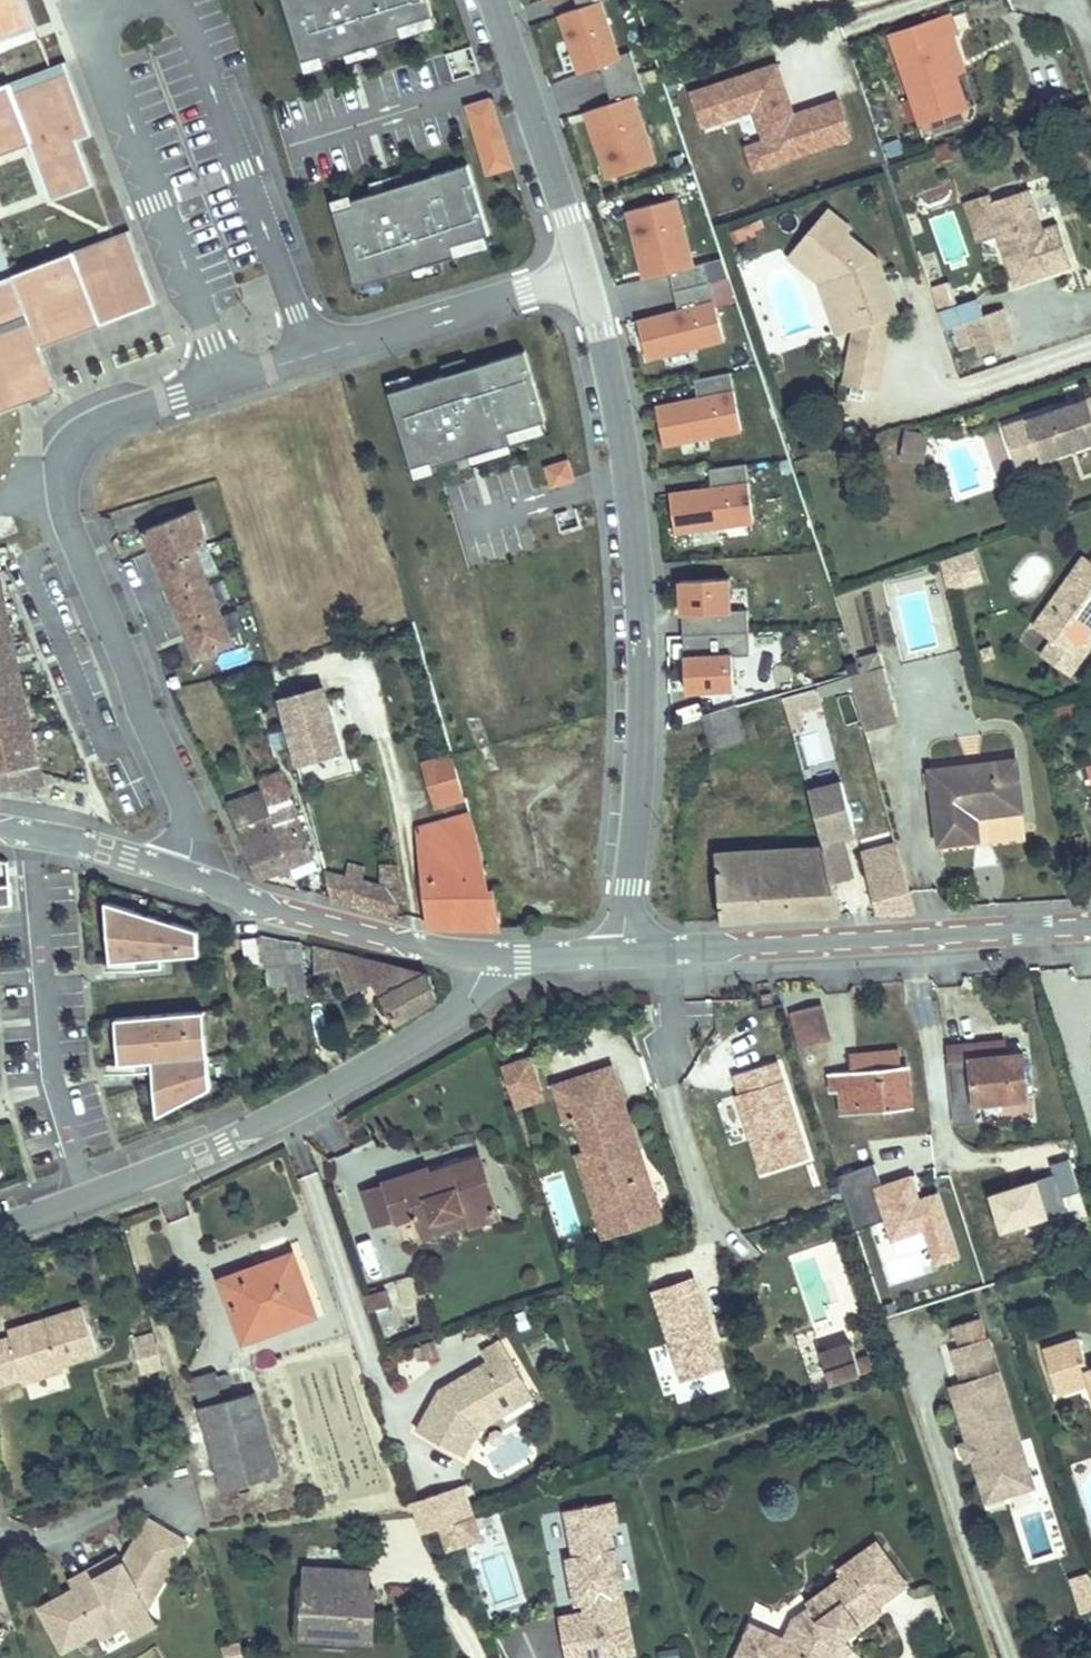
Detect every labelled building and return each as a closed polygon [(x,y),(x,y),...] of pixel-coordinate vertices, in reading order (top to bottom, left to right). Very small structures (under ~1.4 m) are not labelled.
[(428,0),(284,0),(303,61),(324,55),(325,60),(402,37),(399,26),(433,16),(428,0)] [(578,9),(600,1),(603,0),(575,0),(578,9)] [(618,56),(600,1),(578,9),(560,15),(580,74),(600,67),(606,84),(638,73),(631,52),(618,56)] [(951,15),(891,36),(921,123),(966,107),(955,73),(943,38),(956,33),(951,15)] [(436,27),(433,16),(399,26),(402,37),(436,27)] [(952,34),(943,38),(955,73),(964,70),(952,34)] [(380,55),(376,45),(344,54),(348,65),(380,55)] [(324,55),(303,61),(306,72),(327,65),(325,60),(324,55)] [(794,115),(777,63),(692,91),(703,127),(754,110),(765,141),(772,165),(856,137),(843,99),(794,115)] [(93,183),(77,139),(91,134),(65,64),(0,89),(0,154),(30,143),(52,199),(93,183)] [(656,163),(633,97),(645,93),(638,73),(606,84),(612,103),(586,112),(608,179),(656,163)] [(461,106),(485,177),(513,168),(489,96),(461,106)] [(772,165),(765,141),(747,147),(754,171),(772,165)] [(490,234),(468,165),(373,194),(354,200),(356,205),(335,211),(357,286),(413,269),(437,262),(455,256),(452,246),(486,235),(490,234)] [(405,184),(402,173),(370,183),(373,194),(405,184)] [(1039,217),(1028,185),(989,198),(1001,233),(1016,279),(1073,260),(1060,221),(1035,229),(1032,219),(1039,217)] [(98,192),(61,203),(69,228),(105,217),(98,192)] [(354,200),(353,194),(332,201),(335,211),(356,205),(354,200)] [(967,200),(981,240),(1001,233),(989,198),(987,194),(967,200)] [(693,266),(676,199),(628,211),(636,241),(645,239),(655,277),(670,273),(674,292),(710,283),(705,263),(693,266)] [(832,210),(801,246),(837,277),(855,327),(857,326),(885,316),(878,296),(888,285),(879,260),(847,232),(851,227),(832,210)] [(750,225),(735,231),(739,240),(753,235),(750,225)] [(85,292),(98,326),(155,302),(129,232),(13,277),(27,314),(85,292)] [(489,246),(486,235),(452,246),(455,256),(489,246)] [(655,277),(645,239),(636,241),(645,279),(655,277)] [(801,246),(791,257),(821,283),(839,332),(855,327),(837,277),(801,246)] [(440,272),(437,262),(413,269),(416,280),(440,272)] [(13,277),(0,282),(0,411),(56,390),(39,346),(27,314),(13,277)] [(385,290),(382,279),(357,286),(361,297),(385,290)] [(946,282),(931,288),(939,311),(955,306),(946,282)] [(724,340),(710,283),(674,292),(679,311),(638,321),(647,359),(724,340)] [(39,346),(98,326),(85,292),(27,314),(39,346)] [(955,306),(939,311),(945,329),(968,320),(981,316),(976,299),(955,306)] [(981,316),(968,320),(971,329),(975,340),(980,355),(1016,344),(1004,308),(981,316)] [(885,316),(857,326),(851,357),(884,363),(894,313),(885,316)] [(971,329),(958,333),(962,345),(975,340),(971,329)] [(542,422),(546,421),(525,351),(469,368),(445,376),(414,385),(389,393),(412,468),(432,462),(433,467),(469,456),(509,444),(512,443),(509,432),(542,422)] [(884,363),(851,357),(847,381),(880,388),(884,363)] [(469,368),(466,358),(442,365),(445,376),(469,368)] [(742,430),(731,373),(694,380),(698,399),(656,407),(664,445),(742,430)] [(389,393),(414,385),(411,375),(386,382),(389,393)] [(1028,419),(1041,461),(1069,451),(1067,446),(1074,444),(1076,449),(1090,444),(1090,397),(1028,419)] [(1028,419),(1004,427),(1018,469),(1041,461),(1028,419)] [(512,443),(546,433),(542,422),(509,432),(512,443)] [(927,436),(906,433),(903,458),(924,461),(927,436)] [(472,467),(512,454),(509,444),(469,456),(472,467)] [(546,486),(571,485),(569,461),(544,463),(546,486)] [(412,468),(402,471),(405,481),(435,472),(433,467),(432,462),(412,468)] [(754,522),(746,464),(709,469),(712,489),(670,494),(675,533),(754,522)] [(207,545),(196,509),(145,531),(198,657),(233,643),(194,550),(207,545)] [(940,561),(947,590),(964,585),(960,573),(977,567),(972,550),(940,561)] [(1090,632),(1090,561),(1085,557),(1034,627),(1053,641),(1074,656),(1090,632)] [(960,573),(964,585),(981,579),(977,567),(960,573)] [(42,784),(0,575),(0,788),(42,784)] [(731,611),(729,578),(687,580),(688,596),(682,597),(683,636),(749,633),(748,610),(731,611)] [(1053,641),(1043,654),(1070,674),(1090,645),(1090,632),(1074,656),(1053,641)] [(733,656),(750,655),(749,633),(683,636),(685,676),(691,675),(692,692),(735,690),(733,656)] [(850,676),(852,687),(865,731),(897,722),(878,654),(857,659),(862,673),(850,676)] [(818,687),(821,697),(852,687),(850,676),(818,687)] [(821,697),(818,687),(783,696),(792,728),(804,724),(802,711),(823,704),(821,697)] [(340,752),(323,688),(278,700),(296,764),(340,752)] [(731,690),(708,695),(711,710),(734,705),(731,690)] [(700,723),(712,757),(754,742),(747,722),(737,725),(732,712),(700,723)] [(458,778),(452,757),(424,764),(431,786),(458,778)] [(931,771),(933,788),(940,843),(978,839),(976,816),(975,808),(984,806),(985,814),(1023,810),(1017,760),(931,771)] [(931,773),(925,774),(926,789),(933,788),(931,773)] [(262,791),(228,804),(257,879),(315,856),(283,774),(259,782),(262,791)] [(464,800),(458,778),(431,786),(437,807),(464,800)] [(852,835),(838,784),(805,794),(821,851),(831,886),(852,880),(840,838),(852,835)] [(976,816),(985,814),(984,806),(975,808),(976,816)] [(484,867),(469,817),(413,826),(429,923),(502,927),(496,889),(489,890),(484,867)] [(899,860),(894,843),(863,854),(878,909),(913,907),(899,860)] [(831,886),(821,851),(717,861),(725,928),(839,917),(831,886)] [(404,890),(399,865),(384,864),(383,887),(361,881),(364,869),(349,865),(346,877),(325,872),(332,899),(397,917),(404,890)] [(0,886),(0,906),(12,905),(10,885),(0,886)] [(198,929),(109,903),(115,962),(111,962),(112,973),(146,970),(145,959),(200,955),(198,929)] [(243,940),(247,970),(266,968),(261,938),(243,940)] [(266,968),(268,985),(288,983),(290,1003),(309,1000),(302,944),(261,938),(266,968)] [(386,964),(314,947),(316,973),(338,967),(348,993),(371,983),(394,1023),(438,998),(430,975),(400,967),(390,972),(386,964)] [(762,996),(763,1005),(773,1003),(772,994),(762,996)] [(821,1005),(792,1013),(801,1047),(830,1039),(821,1005)] [(205,1011),(190,1012),(194,1058),(209,1057),(205,1011)] [(190,1012),(124,1018),(127,1064),(119,1065),(106,1066),(107,1076),(138,1073),(137,1063),(161,1061),(161,1068),(154,1069),(154,1072),(157,1116),(212,1088),(209,1057),(194,1058),(190,1012)] [(119,1065),(127,1064),(124,1018),(116,1019),(119,1065)] [(1005,1042),(948,1047),(955,1126),(979,1123),(977,1102),(1027,1097),(1023,1054),(1007,1056),(1005,1042)] [(849,1055),(851,1071),(901,1066),(899,1049),(849,1055)] [(529,1060),(503,1069),(513,1100),(540,1092),(529,1060)] [(137,1063),(138,1073),(154,1072),(154,1069),(161,1068),(161,1061),(137,1063)] [(808,1158),(777,1061),(734,1074),(740,1093),(737,1094),(762,1172),(808,1158)] [(907,1065),(901,1066),(831,1073),(833,1093),(842,1092),(844,1115),(911,1108),(907,1065)] [(612,1068),(607,1069),(618,1103),(623,1102),(612,1068)] [(607,1069),(555,1086),(567,1121),(575,1118),(586,1151),(597,1185),(589,1188),(604,1237),(661,1218),(642,1160),(633,1163),(630,1154),(639,1151),(623,1102),(618,1103),(607,1069)] [(540,1092),(513,1100),(515,1108),(542,1099),(540,1092)] [(577,1153),(589,1188),(597,1185),(586,1151),(577,1153)] [(639,1151),(630,1154),(633,1163),(642,1160),(639,1151)] [(472,1226),(499,1217),(481,1158),(458,1166),(460,1171),(448,1175),(447,1169),(429,1175),(428,1170),(385,1183),(386,1185),(365,1192),(375,1225),(397,1219),(398,1221),(417,1215),(420,1225),(467,1210),(471,1222),(472,1226)] [(458,1166),(447,1169),(448,1175),(460,1171),(458,1166)] [(839,1175),(853,1231),(877,1224),(882,1245),(915,1237),(923,1270),(957,1261),(939,1191),(917,1197),(911,1175),(877,1184),(873,1166),(839,1175)] [(467,1210),(420,1225),(424,1237),(471,1222),(467,1210)] [(263,1266),(267,1277),(296,1267),(292,1256),(263,1266)] [(263,1266),(224,1281),(245,1339),(312,1314),(296,1267),(267,1277),(263,1266)] [(386,1290),(365,1296),(370,1312),(391,1306),(386,1290)] [(403,1340),(436,1323),(424,1302),(392,1319),(403,1340)] [(25,1382),(63,1370),(62,1365),(97,1354),(82,1308),(49,1318),(52,1325),(11,1338),(0,1341),(0,1382),(1,1385),(23,1378),(25,1382)] [(9,1331),(11,1338),(52,1325),(49,1318),(9,1331)] [(980,1318),(956,1326),(962,1346),(953,1349),(964,1382),(952,1386),(969,1442),(969,1444),(975,1442),(979,1455),(973,1456),(974,1457),(981,1481),(1003,1474),(1006,1485),(1031,1477),(988,1338),(987,1339),(980,1318)] [(1089,1370),(1079,1339),(1044,1350),(1058,1394),(1090,1383),(1090,1369),(1089,1370)] [(434,1341),(422,1345),(427,1361),(440,1357),(434,1341)] [(440,1390),(418,1431),(463,1457),(479,1428),(486,1425),(482,1417),(495,1409),(499,1417),(534,1396),(502,1342),(483,1353),(488,1362),(459,1379),(463,1386),(455,1392),(450,1384),(440,1390)] [(852,1343),(822,1353),(831,1383),(873,1369),(869,1357),(857,1361),(852,1343)] [(156,1344),(138,1349),(143,1367),(161,1362),(156,1344)] [(215,1372),(194,1377),(202,1406),(223,1400),(215,1372)] [(228,1375),(218,1378),(220,1388),(231,1384),(228,1375)] [(459,1379),(450,1384),(455,1392),(463,1386),(459,1379)] [(255,1392),(200,1408),(224,1490),(278,1474),(255,1392)] [(495,1409),(482,1417),(486,1425),(499,1417),(495,1409)] [(969,1442),(962,1445),(966,1460),(974,1457),(973,1456),(979,1455),(975,1442),(969,1444),(969,1442)] [(1003,1474),(981,1481),(987,1501),(1034,1487),(1031,1477),(1006,1485),(1003,1474)] [(463,1485),(447,1491),(457,1522),(473,1517),(463,1485)] [(421,1534),(440,1528),(457,1522),(447,1491),(407,1504),(409,1512),(413,1511),(421,1534)] [(565,1510),(575,1557),(567,1559),(576,1604),(583,1603),(585,1612),(559,1617),(567,1657),(610,1657),(635,1653),(611,1526),(618,1525),(613,1501),(565,1510)] [(87,1584),(75,1591),(41,1609),(63,1649),(96,1632),(99,1638),(124,1625),(150,1611),(148,1607),(186,1542),(149,1520),(124,1564),(98,1578),(100,1582),(89,1588),(87,1584)] [(737,1657),(830,1657),(836,1643),(882,1610),(878,1604),(906,1585),(877,1544),(838,1571),(843,1578),(807,1603),(811,1608),(794,1619),(785,1640),(752,1625),(737,1657)] [(124,1564),(119,1555),(70,1582),(75,1591),(87,1584),(89,1588),(100,1582),(98,1578),(124,1564)] [(368,1572),(306,1568),(305,1586),(367,1590),(368,1572)] [(367,1590),(305,1586),(304,1586),(301,1636),(373,1640),(376,1590),(367,1590)] [(150,1611),(124,1625),(131,1638),(157,1624),(150,1611)] [(544,1622),(523,1631),(534,1657),(559,1657),(544,1622)] [(839,1657),(852,1647),(845,1637),(836,1643),(830,1657),(839,1657)] [(226,1657),(245,1657),(241,1643),(223,1648),(226,1657)] [(157,1645),(127,1657),(163,1657),(157,1645)]
